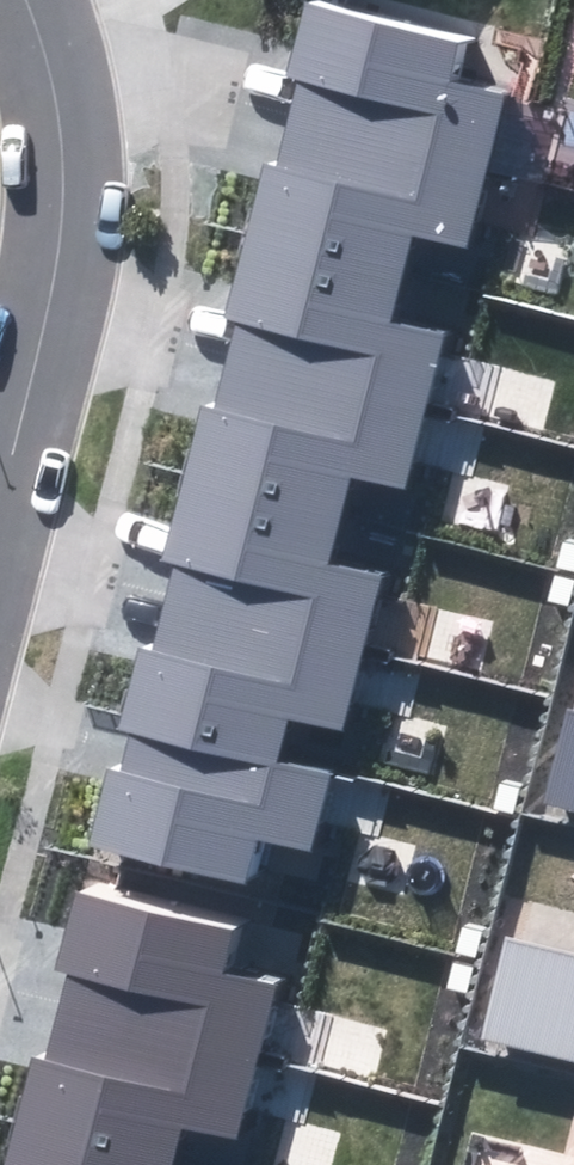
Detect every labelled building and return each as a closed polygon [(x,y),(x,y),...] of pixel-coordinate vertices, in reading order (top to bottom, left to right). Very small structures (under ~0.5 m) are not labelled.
[(312,108),(498,156),(515,89),(466,76),(476,37),(333,0),(320,0),(302,70),(320,75),(317,90),(312,108)] [(280,157),(262,230),(417,268),(427,227),(477,240),(498,156),(312,108),(304,136),(298,161),(280,157)] [(249,350),(436,399),(454,331),(405,318),(417,268),(262,230),(242,312),(257,316),(253,334),(249,350)] [(220,400),(202,471),(357,509),(366,471),(415,484),(436,399),(249,350),(241,379),(235,404),(220,400)] [(188,584),(186,594),(373,641),(392,567),(344,556),(357,509),(202,471),(182,553),(195,557),(188,584)] [(139,717),(152,720),(293,755),(304,711),(354,724),(373,641),(186,594),(177,624),(172,643),(159,639),(139,717)] [(109,833),(262,872),(272,833),(323,846),(343,768),(293,755),(152,720),(145,748),(141,762),(128,759),(109,833)] [(77,996),(269,1047),(286,979),(235,965),(247,922),(96,882),(75,961),(87,964),(81,983),(77,996)] [(573,1047),(573,943),(521,932),(498,1028),(573,1047)] [(247,1129),(269,1047),(77,996),(69,1026),(63,1052),(51,1049),(31,1122),(184,1163),(197,1116),(247,1129)] [(184,1163),(31,1122),(19,1164),(184,1164),(184,1163)]
